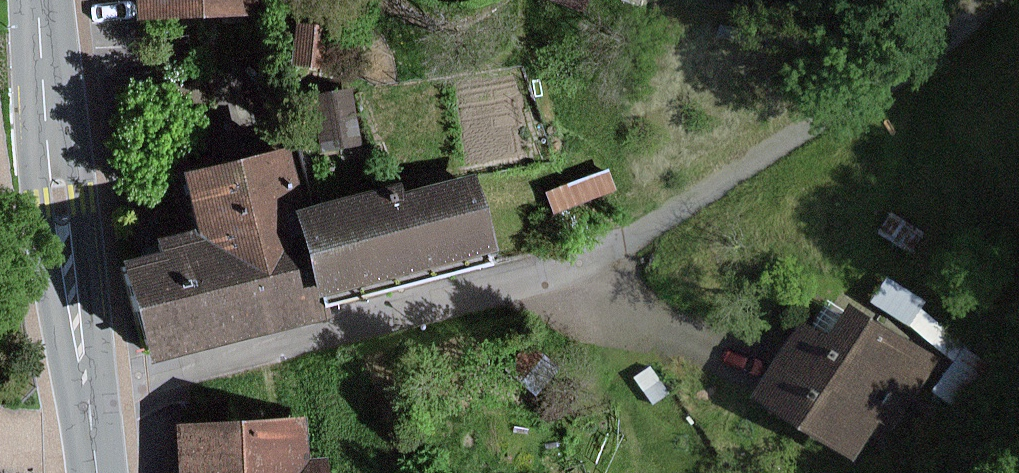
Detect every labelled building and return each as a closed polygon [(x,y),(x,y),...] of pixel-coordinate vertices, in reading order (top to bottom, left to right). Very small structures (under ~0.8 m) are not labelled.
[(141,19),(255,16),(255,0),(140,0),(141,19)] [(580,12),(584,0),(545,0),(580,12)] [(327,25),(290,22),(286,66),(338,71),(342,34),(327,33),(327,25)] [(350,88),(309,96),(319,151),(361,143),(350,88)] [(169,173),(182,230),(142,239),(145,253),(125,259),(151,359),(314,320),(310,303),(488,262),(468,176),(396,193),(394,182),(291,206),(277,148),(169,173)] [(614,192),(605,168),(542,191),(551,215),(614,192)] [(865,314),(851,305),(847,312),(829,301),(813,326),(804,321),(755,399),(856,462),(876,431),(890,440),(941,359),(905,337),(928,301),(888,277),(865,314)] [(555,368),(525,342),(501,370),(531,396),(555,368)] [(653,366),(635,378),(654,405),(672,393),(653,366)] [(305,415),(164,422),(167,472),(326,472),(325,458),(307,459),(305,415)]
